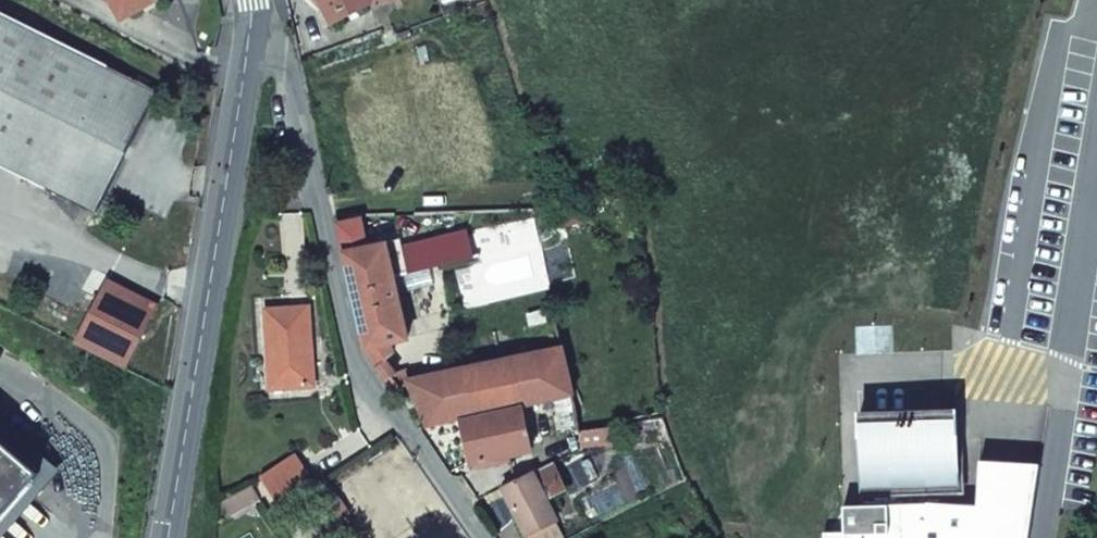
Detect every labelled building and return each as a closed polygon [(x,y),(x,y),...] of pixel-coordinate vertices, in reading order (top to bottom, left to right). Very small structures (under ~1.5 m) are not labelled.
[(126,17),(156,0),(116,0),(126,17)] [(333,22),(371,3),(369,0),(322,0),(333,22)] [(0,12),(0,165),(97,213),(158,90),(0,12)] [(359,220),(339,224),(345,251),(366,247),(359,220)] [(465,228),(395,245),(402,273),(472,256),(465,228)] [(366,247),(345,251),(367,350),(389,380),(397,374),(386,359),(395,352),(390,344),(407,340),(387,243),(366,247)] [(157,306),(109,282),(77,343),(126,368),(157,306)] [(309,306),(266,309),(272,389),(315,386),(314,363),(311,363),(309,339),(311,338),(309,306)] [(457,370),(406,380),(428,428),(464,420),(523,409),(574,399),(563,347),(504,360),(457,370)] [(523,409),(464,420),(473,465),(532,452),(523,409)] [(958,417),(859,419),(861,488),(938,485),(936,441),(959,440),(958,417)] [(0,436),(0,517),(40,471),(0,436)] [(960,485),(959,440),(936,441),(938,485),(960,485)] [(295,457),(280,466),(285,473),(300,464),(295,457)] [(554,462),(505,487),(528,534),(530,533),(557,520),(558,519),(543,489),(562,480),(554,462)] [(1040,466),(981,462),(978,506),(927,504),(844,506),(844,533),(824,534),(824,537),(1029,537),(1040,466)] [(280,466),(261,477),(279,507),(313,485),(307,475),(300,464),(285,473),(280,466)] [(339,499),(324,477),(314,483),(338,519),(346,513),(338,500),(339,499)] [(251,486),(224,504),(232,518),(259,500),(251,486)] [(530,533),(533,537),(565,537),(557,520),(530,533)]
